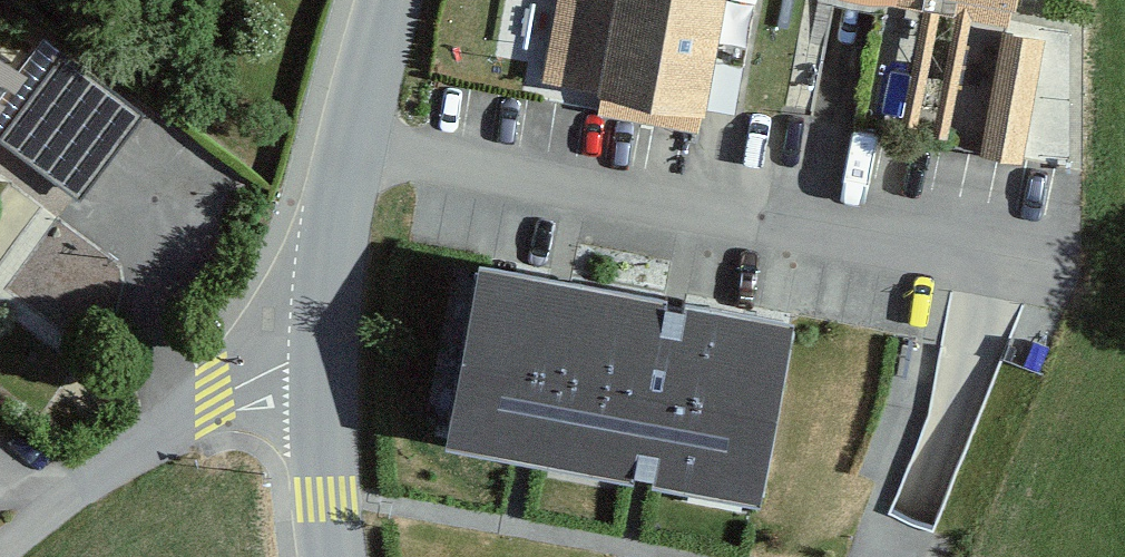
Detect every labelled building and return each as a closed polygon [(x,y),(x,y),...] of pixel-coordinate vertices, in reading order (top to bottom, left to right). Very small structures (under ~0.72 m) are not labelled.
[(731,51),(764,56),(772,0),(568,0),(557,74),(724,99),(731,51)] [(840,1),(899,11),(901,0),(840,0),(840,1)] [(1027,16),(1030,0),(940,0),(1027,16)] [(1024,148),(1038,23),(996,18),(982,143),(1024,148)] [(1073,145),(1067,23),(1031,25),(1038,147),(1073,145)] [(26,73),(0,54),(0,107),(26,73)] [(150,119),(70,57),(7,138),(87,201),(150,119)] [(796,319),(479,261),(445,446),(762,504),(796,319)]
